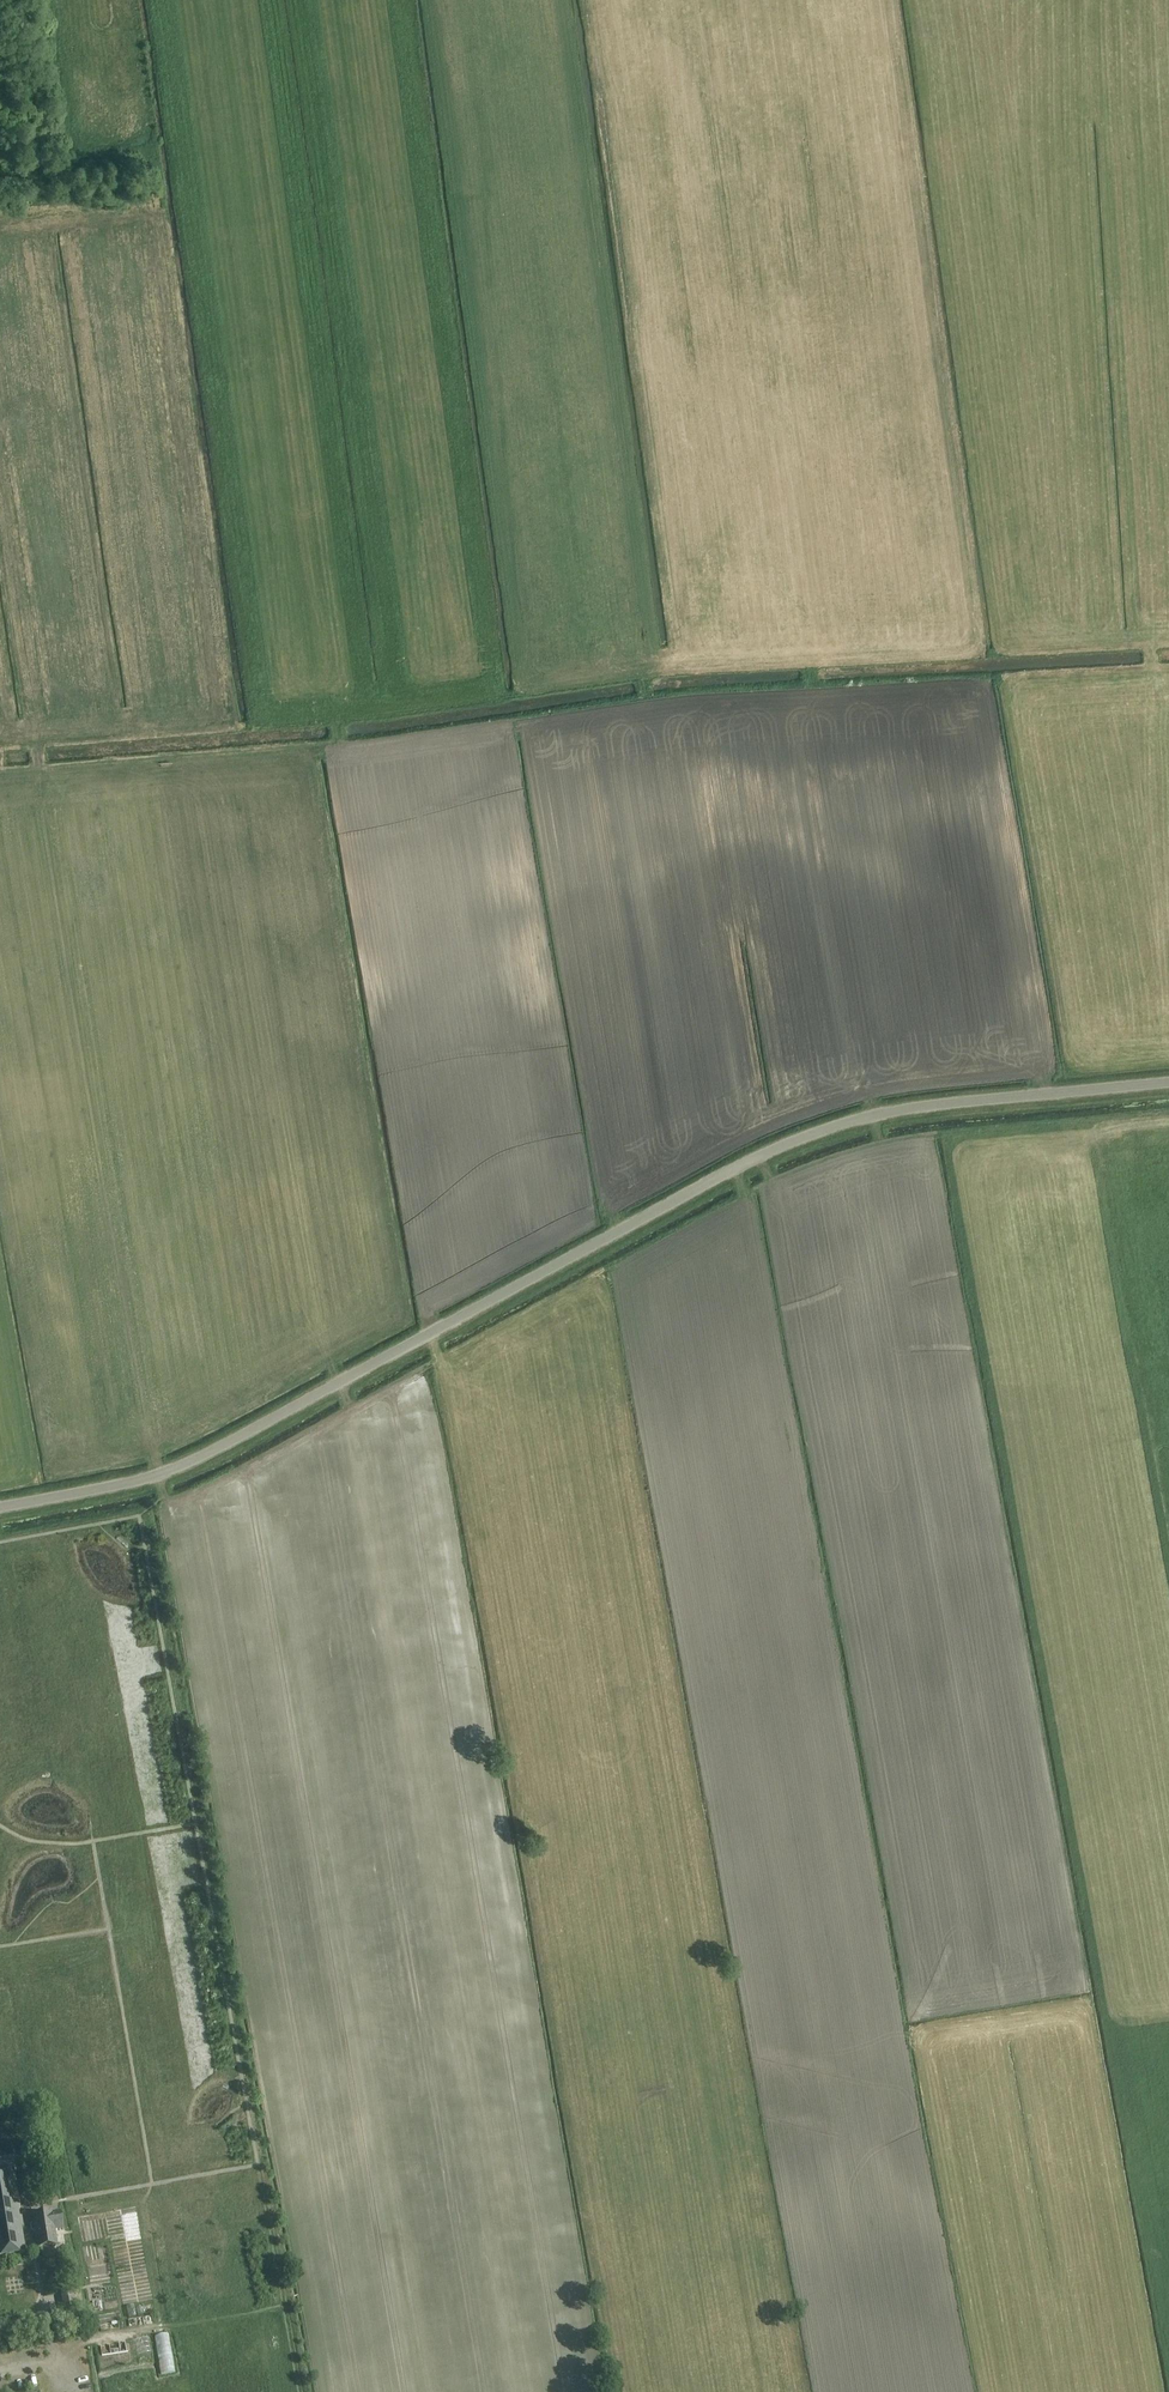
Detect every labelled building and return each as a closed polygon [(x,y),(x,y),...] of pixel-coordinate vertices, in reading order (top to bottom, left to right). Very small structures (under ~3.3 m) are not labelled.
[(21,2226),(22,2226),(13,2169),(0,2171),(0,2258),(25,2254),(21,2226)] [(31,2215),(36,2249),(58,2246),(56,2230),(63,2228),(60,2210),(31,2215)] [(61,2293),(63,2308),(76,2306),(78,2317),(84,2317),(80,2289),(73,2290),(73,2291),(61,2293)]
